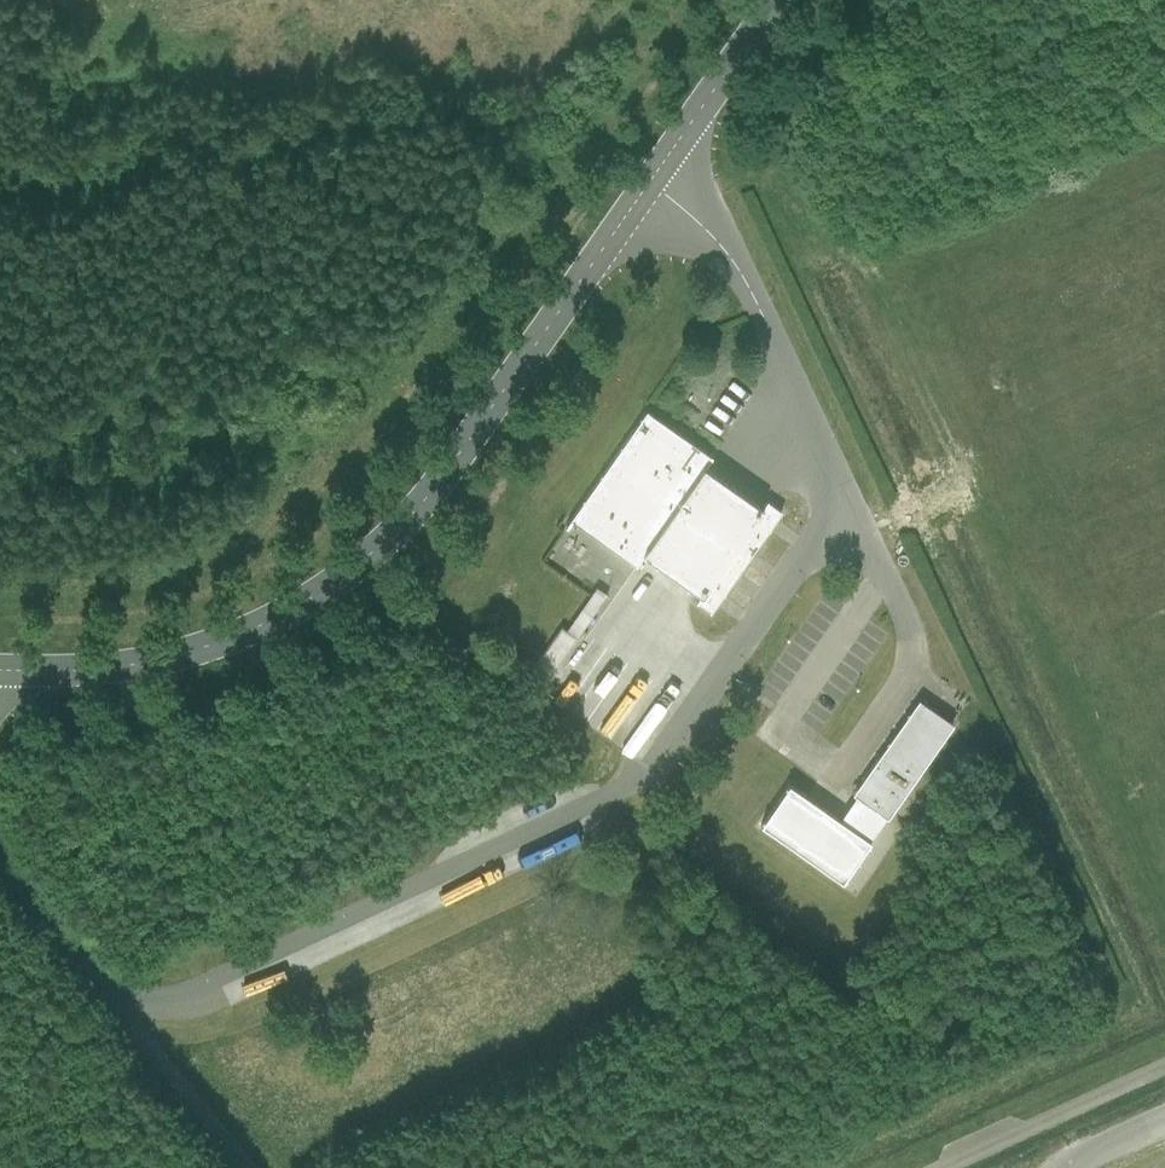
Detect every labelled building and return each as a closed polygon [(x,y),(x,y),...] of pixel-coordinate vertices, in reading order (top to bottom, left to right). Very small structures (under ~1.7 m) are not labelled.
[(572,522),(637,567),(644,557),(701,596),(696,603),(710,613),(782,512),(767,502),(762,509),(705,469),(713,458),(646,412),(564,529),(566,530),(572,522)] [(566,631),(577,638),(606,594),(595,587),(566,631)] [(577,639),(566,631),(561,628),(532,669),(548,680),(577,639)] [(853,795),(888,819),(954,725),(919,700),(918,701),(853,795)] [(789,785),(760,826),(842,883),(871,842),(869,841),(839,820),(827,811),(805,797),(789,785)]
